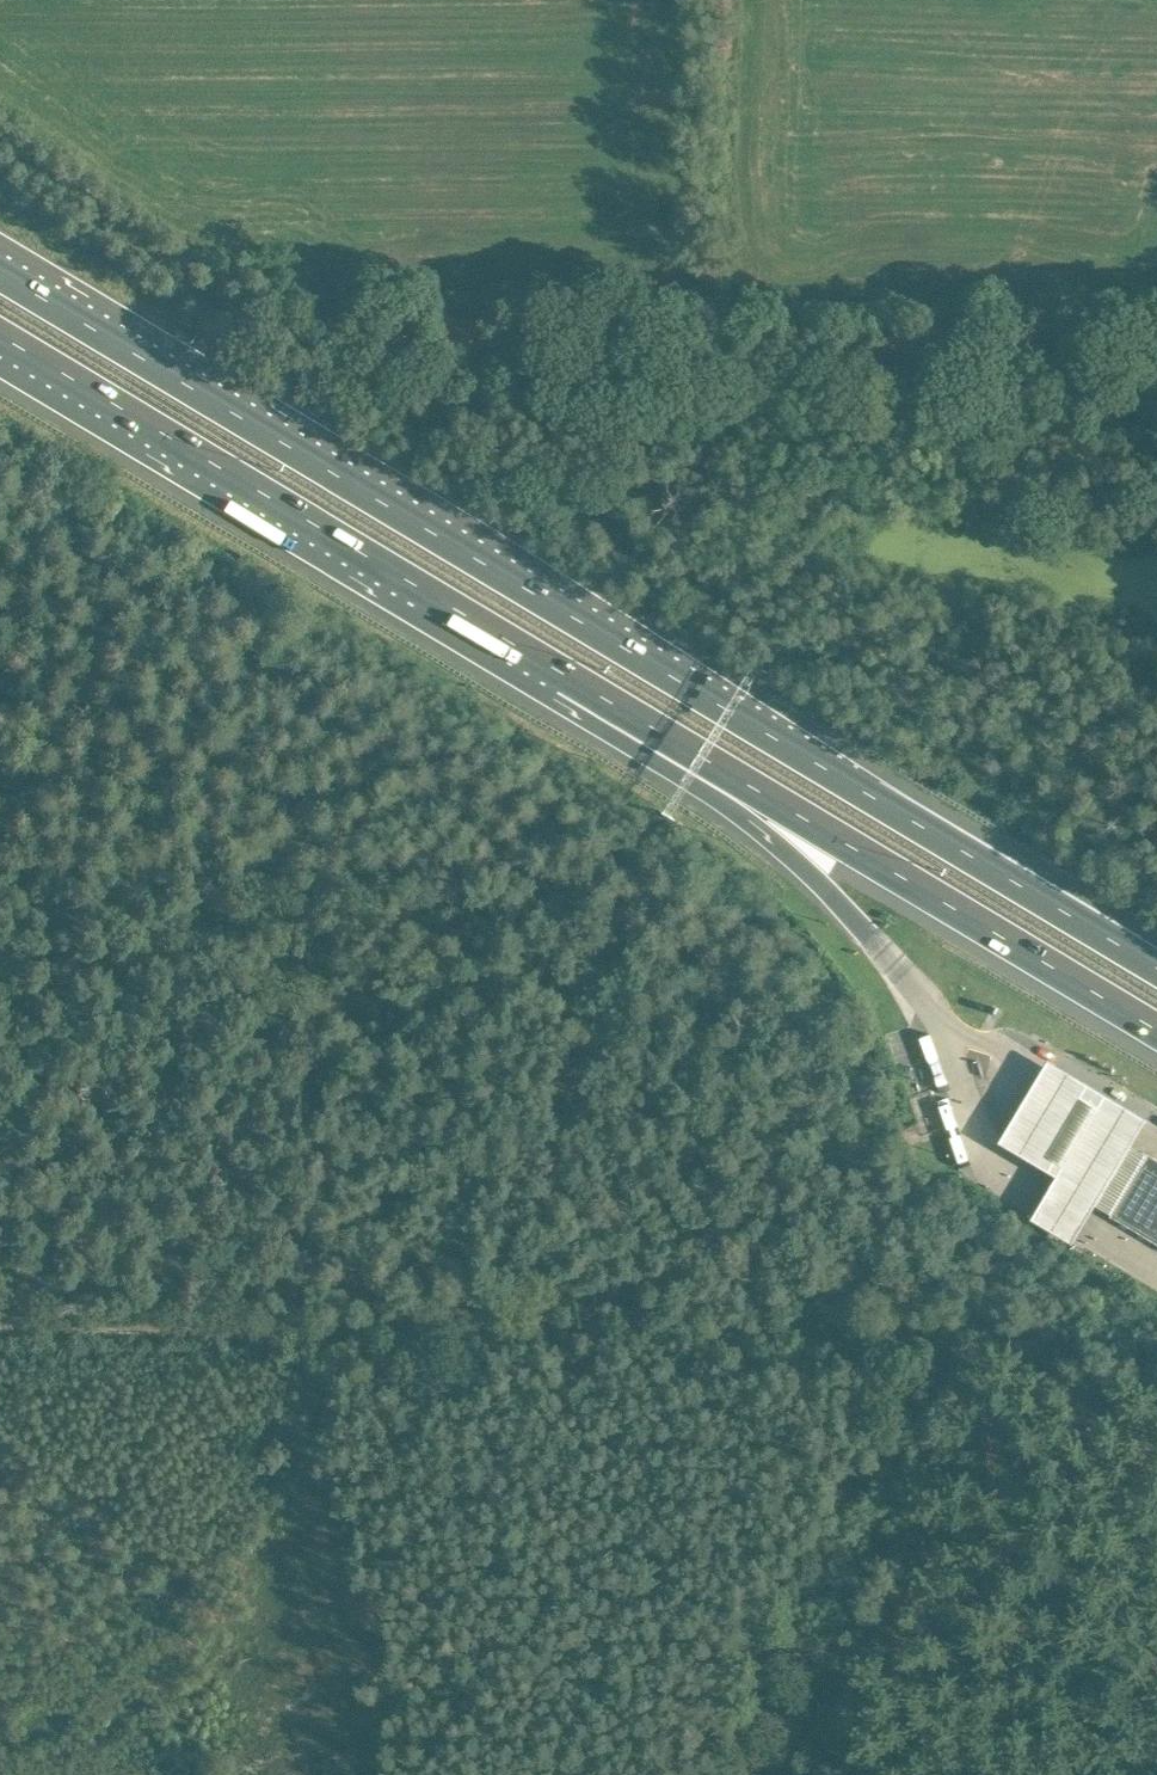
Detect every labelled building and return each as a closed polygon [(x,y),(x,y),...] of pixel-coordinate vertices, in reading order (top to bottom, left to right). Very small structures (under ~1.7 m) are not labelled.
[(1059,1182),(1031,1228),(1070,1251),(1147,1123),(1048,1065),(999,1147),(1059,1182)] [(1112,1216),(1156,1243),(1156,1160),(1148,1155),(1112,1216)]
